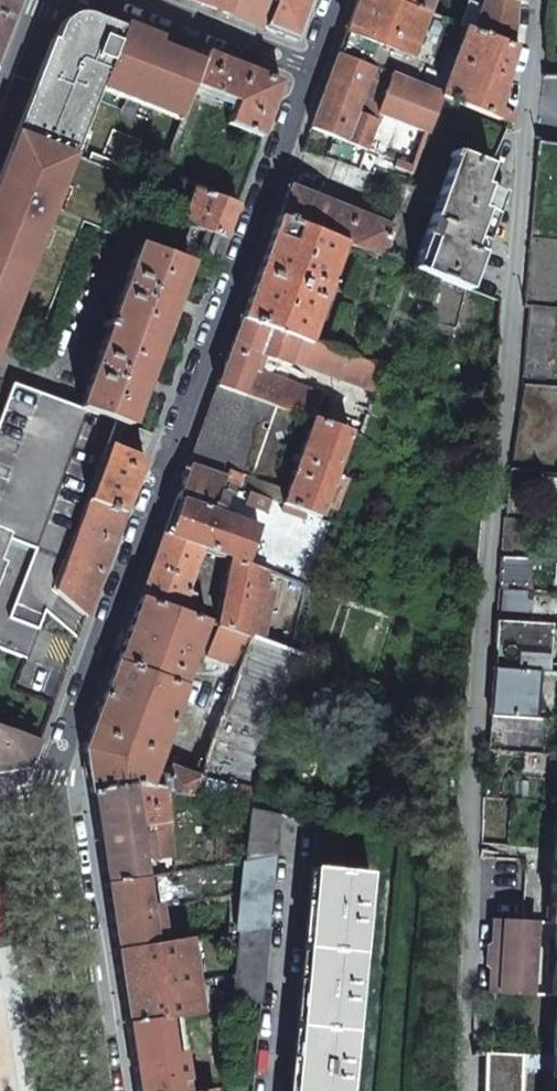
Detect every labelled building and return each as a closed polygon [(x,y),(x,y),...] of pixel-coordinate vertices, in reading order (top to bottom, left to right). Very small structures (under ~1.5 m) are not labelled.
[(18,0),(0,0),(0,46),(7,28),(18,0)] [(227,14),(233,0),(190,0),(227,14)] [(263,28),(274,0),(233,0),(227,14),(245,21),(263,28)] [(263,28),(296,41),(311,0),(274,0),(263,28)] [(345,32),(337,55),(389,75),(418,87),(425,68),(435,71),(451,30),(425,21),(427,13),(394,0),(357,0),(353,10),(345,32)] [(427,13),(433,0),(394,0),(427,13)] [(472,30),(514,46),(515,23),(516,0),(483,0),(472,30)] [(45,68),(97,87),(98,86),(141,101),(142,95),(144,96),(164,46),(159,44),(161,38),(137,29),(135,36),(123,31),(123,29),(81,14),(77,14),(73,14),(67,16),(65,18),(58,27),(53,41),(55,42),(45,68)] [(466,28),(440,95),(454,100),(503,120),(507,110),(504,107),(510,77),(516,47),(514,46),(472,30),(466,28)] [(164,46),(144,96),(184,113),(182,118),(184,120),(193,100),(198,87),(193,86),(202,62),(164,46)] [(193,100),(231,112),(227,122),(261,135),(280,82),(205,53),(202,62),(193,86),(198,87),(193,100)] [(337,55),(310,128),(366,149),(378,114),(375,114),(389,75),(337,55)] [(0,188),(0,326),(0,325),(6,327),(72,151),(97,87),(45,68),(0,188)] [(440,95),(418,87),(389,75),(375,114),(378,114),(427,131),(440,95)] [(437,106),(450,110),(454,100),(440,95),(437,106)] [(142,102),(182,118),(184,113),(144,96),(142,102)] [(92,150),(89,157),(124,170),(131,154),(134,155),(140,139),(111,128),(101,154),(92,150)] [(504,192),(488,187),(488,186),(483,183),(490,165),(456,151),(455,152),(451,151),(449,157),(452,159),(412,269),(468,290),(482,252),(504,192)] [(396,158),(393,166),(412,173),(415,164),(396,158)] [(289,187),(277,218),(345,243),(381,257),(392,226),(289,187)] [(194,189),(181,225),(187,227),(223,240),(229,223),(236,206),(194,189)] [(277,218),(241,318),(267,327),(309,341),(345,243),(277,218)] [(187,227),(180,247),(195,252),(215,261),(219,250),(223,240),(187,227)] [(86,390),(80,407),(115,420),(128,425),(140,389),(149,392),(154,380),(145,376),(157,343),(169,309),(178,312),(183,299),(174,296),(187,261),(138,244),(132,260),(130,260),(125,274),(120,272),(112,293),(118,295),(113,309),(114,310),(110,323),(105,321),(103,326),(108,328),(103,341),(102,340),(97,355),(91,353),(84,374),(89,376),(84,390),(86,390)] [(556,322),(556,307),(529,305),(523,378),(552,380),(556,322)] [(241,318),(217,385),(241,394),(251,370),(257,355),(267,327),(241,318)] [(267,327),(257,355),(289,366),(290,362),(377,393),(386,368),(309,341),(267,327)] [(251,370),(241,394),(311,418),(349,432),(361,436),(370,410),(251,370)] [(0,416),(0,535),(35,548),(9,617),(37,628),(45,609),(78,637),(86,616),(52,589),(55,582),(86,499),(106,444),(115,420),(80,407),(12,382),(0,416)] [(204,421),(187,466),(222,477),(220,484),(281,504),(311,418),(241,394),(217,385),(204,421)] [(522,385),(510,468),(556,474),(556,387),(522,385)] [(311,418),(281,504),(319,516),(333,475),(349,432),(311,418)] [(106,444),(86,499),(123,513),(134,485),(144,458),(106,444)] [(181,482),(175,498),(221,513),(229,493),(218,489),(220,484),(222,477),(187,466),(181,482)] [(510,470),(507,497),(534,500),(537,473),(510,470)] [(333,475),(319,516),(330,519),(345,479),(333,475)] [(229,493),(221,513),(256,526),(244,563),(257,568),(281,504),(220,484),(218,489),(229,493)] [(169,516),(162,534),(200,548),(230,558),(244,563),(256,526),(221,513),(175,498),(169,516)] [(86,499),(60,580),(89,606),(106,559),(123,513),(86,499)] [(281,504),(257,568),(265,570),(307,585),(330,519),(319,516),(281,504)] [(505,518),(501,558),(534,559),(542,560),(544,523),(505,518)] [(151,566),(139,597),(183,613),(190,593),(183,591),(200,548),(162,534),(151,566)] [(230,558),(217,625),(244,634),(251,637),(261,640),(268,604),(258,602),(261,588),(253,587),(255,579),(263,581),(265,570),(257,568),(244,563),(230,558)] [(501,558),(499,583),(533,585),(534,559),(501,558)] [(270,590),(261,588),(258,602),(268,604),(270,590)] [(498,589),(497,617),(531,619),(532,597),(533,591),(498,589)] [(546,617),(556,618),(556,592),(533,591),(532,597),(539,597),(538,602),(547,603),(546,617)] [(116,661),(183,685),(207,621),(183,613),(139,597),(116,661)] [(493,668),(540,671),(550,671),(554,624),(497,621),(493,668)] [(207,656),(240,666),(251,637),(244,634),(217,625),(207,656)] [(240,666),(198,777),(201,777),(260,790),(265,777),(309,657),(251,637),(240,666)] [(116,661),(83,749),(90,792),(130,786),(147,786),(183,685),(116,661)] [(489,715),(536,718),(540,671),(493,668),(489,715)] [(536,718),(489,715),(487,750),(544,753),(548,718),(536,718)] [(31,766),(41,740),(0,726),(0,771),(31,766)] [(164,790),(218,801),(237,805),(249,808),(254,809),(260,790),(201,777),(198,777),(171,767),(164,790)] [(130,786),(90,792),(97,838),(104,883),(144,877),(155,875),(152,859),(148,829),(167,826),(161,789),(147,786),(130,786)] [(237,805),(234,819),(248,820),(249,808),(237,805)] [(248,820),(244,861),(275,855),(279,815),(254,809),(249,808),(248,820)] [(315,823),(312,867),(343,870),(348,831),(315,823)] [(171,856),(167,826),(148,829),(152,859),(171,856)] [(244,861),(238,931),(268,926),(275,855),(244,861)] [(370,873),(343,870),(312,867),(308,900),(301,979),(293,1060),(291,1090),(349,1090),(370,873)] [(109,917),(114,950),(154,944),(152,935),(164,933),(159,902),(148,904),(144,877),(104,883),(109,917)] [(493,920),(488,992),(531,994),(535,922),(496,921),(493,920)] [(238,931),(231,1008),(261,1003),(268,926),(238,931)] [(120,987),(126,1024),(167,1018),(201,1013),(189,939),(154,944),(114,950),(120,987)] [(136,1090),(178,1090),(176,1082),(186,1080),(182,1050),(172,1052),(167,1018),(126,1024),(132,1063),(136,1090)] [(483,1090),(521,1090),(522,1055),(484,1052),(483,1090)]
